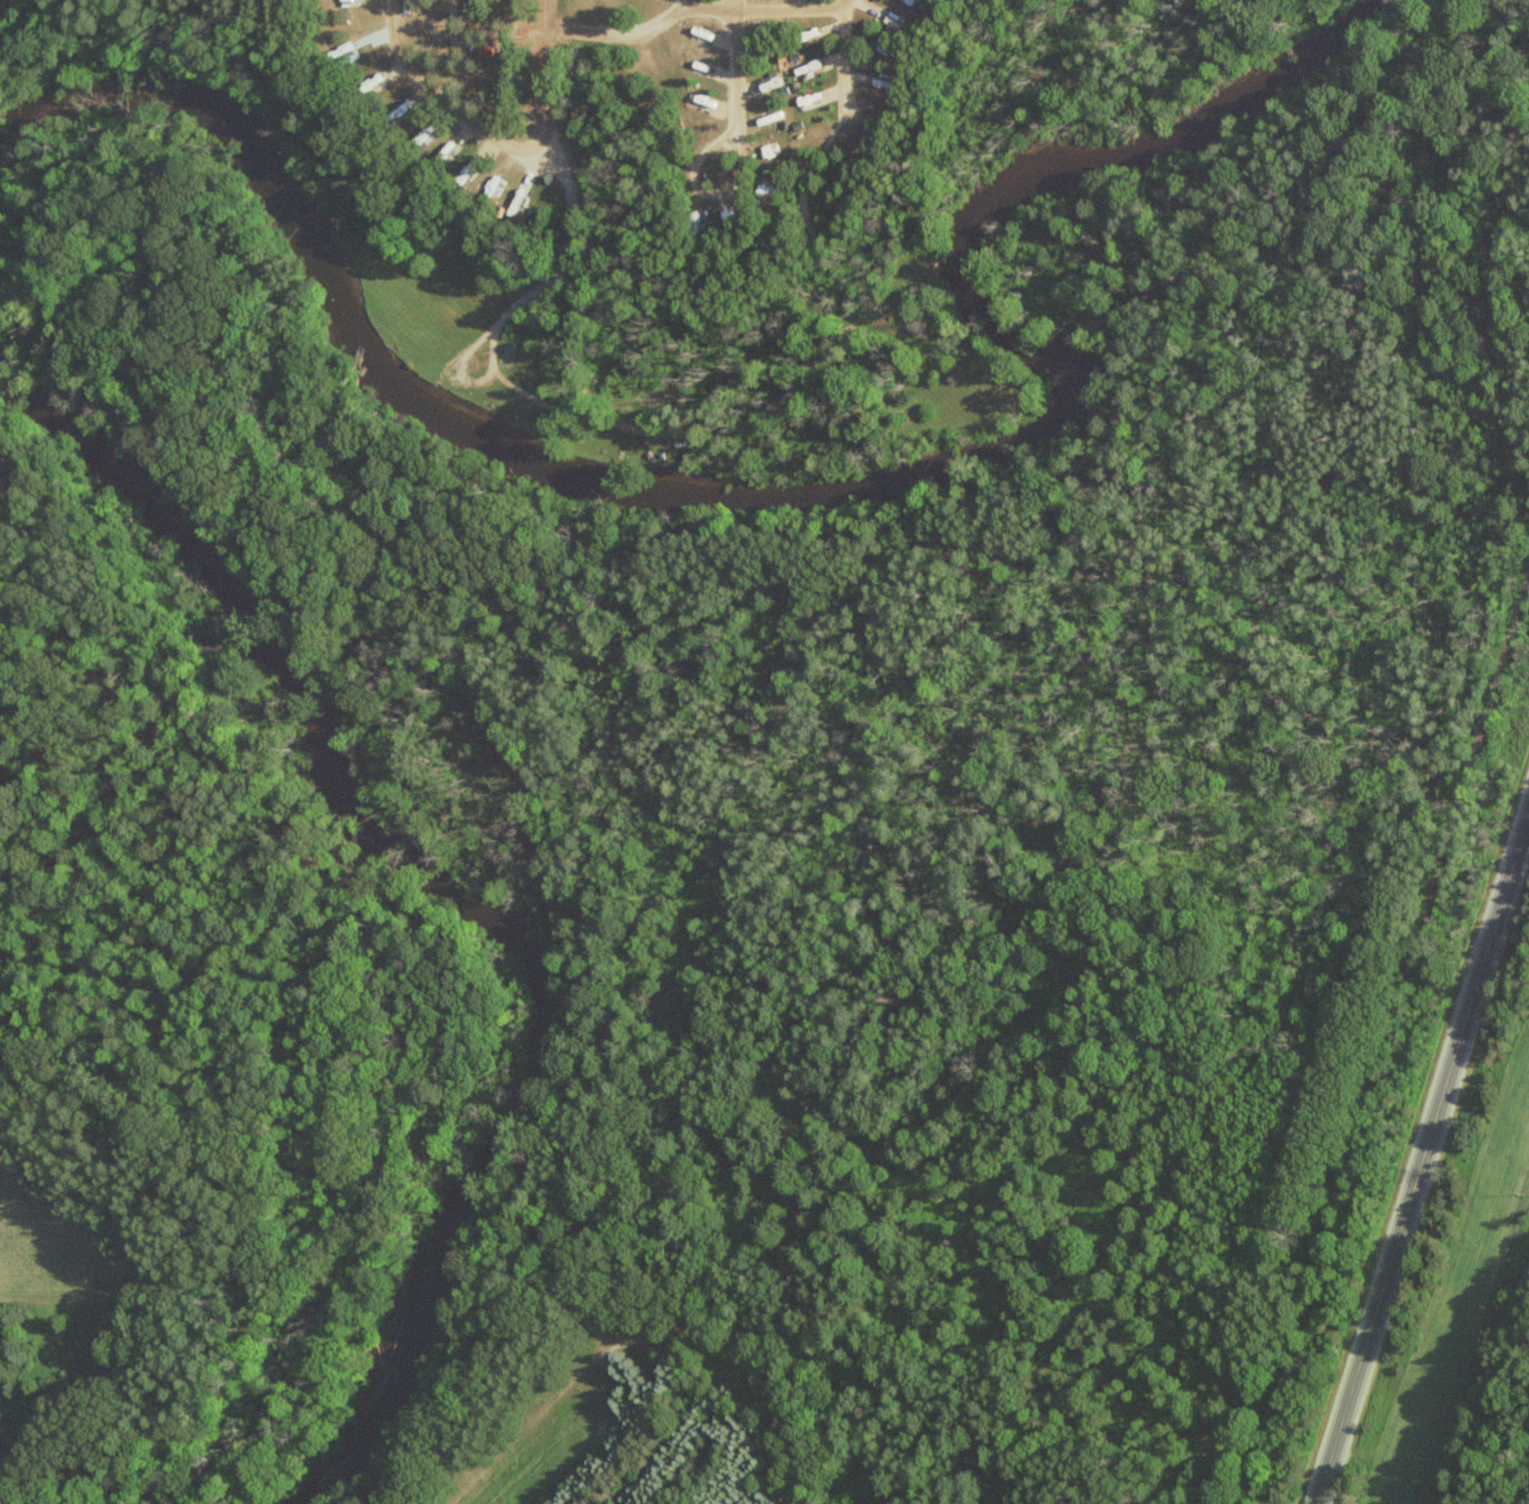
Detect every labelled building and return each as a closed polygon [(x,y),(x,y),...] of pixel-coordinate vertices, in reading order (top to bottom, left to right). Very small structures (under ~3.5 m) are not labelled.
[(411,140),(419,147),(430,135),(421,128),(411,140)]
